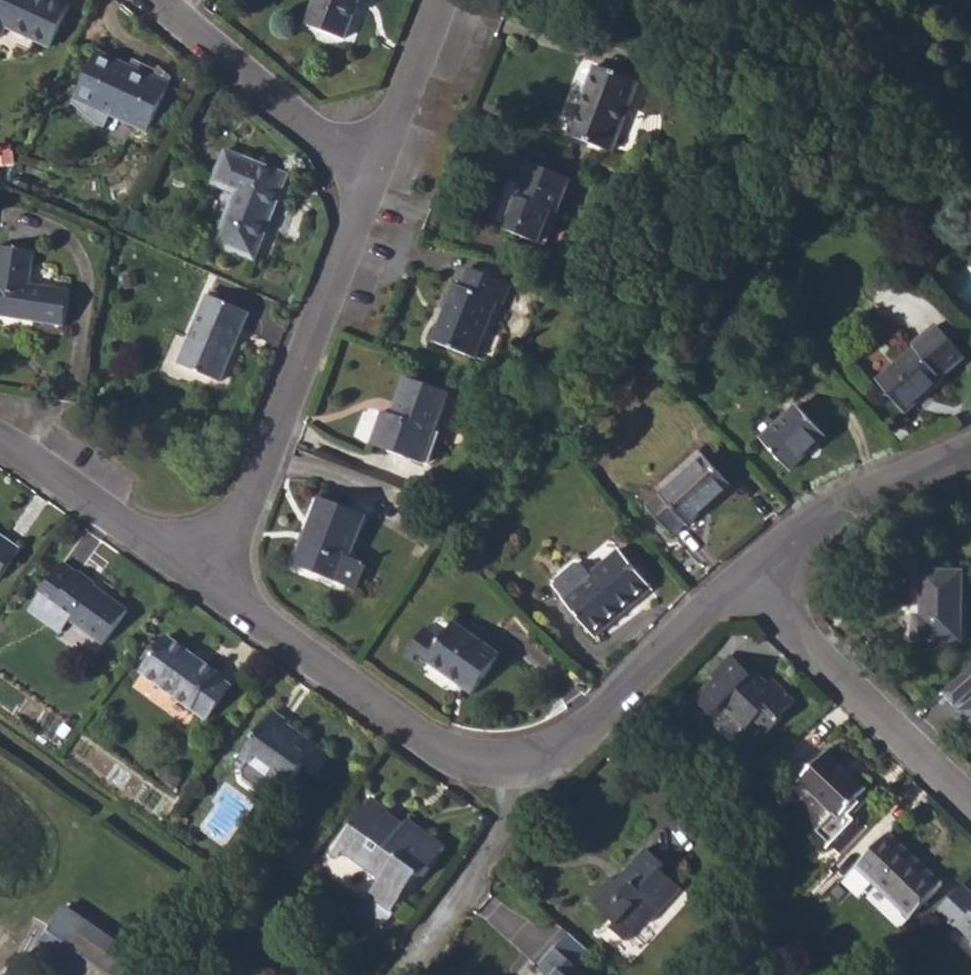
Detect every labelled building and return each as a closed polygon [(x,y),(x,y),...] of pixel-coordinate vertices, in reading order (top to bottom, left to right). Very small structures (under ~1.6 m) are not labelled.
[(2,35),(6,27),(51,48),(70,6),(57,0),(0,0),(0,35),(2,35)] [(356,1),(357,0),(316,0),(307,24),(346,39),(359,3),(356,1)] [(132,66),(99,51),(77,98),(86,103),(149,132),(171,85),(140,70),(139,72),(131,69),(132,66)] [(569,136),(613,153),(640,84),(595,67),(569,136)] [(271,222),(267,221),(270,210),(275,212),(289,176),(227,151),(214,184),(238,194),(218,244),(256,260),(271,222)] [(505,229),(546,246),(571,181),(529,164),(505,229)] [(271,222),(275,212),(270,210),(267,221),(271,222)] [(17,311),(27,313),(27,319),(66,325),(71,291),(30,285),(35,252),(1,246),(0,249),(0,315),(16,317),(17,311)] [(476,357),(482,343),(486,332),(498,302),(504,303),(511,285),(468,268),(460,286),(455,285),(433,340),(476,357)] [(181,363),(221,381),(250,314),(209,296),(181,363)] [(878,381),(906,414),(945,381),(943,378),(967,356),(939,324),(914,345),(916,347),(878,381)] [(476,357),(490,362),(499,338),(486,332),(482,343),(476,357)] [(372,444),(424,463),(448,392),(407,377),(393,414),(384,410),(372,444)] [(763,439),(791,469),(827,436),(798,406),(778,425),(763,439)] [(763,439),(778,425),(769,415),(754,429),(763,439)] [(650,506),(675,533),(688,521),(690,524),(732,486),(705,456),(650,506)] [(294,563),(356,588),(366,562),(350,555),(366,514),(321,497),(294,563)] [(20,548),(2,534),(0,538),(0,576),(20,548)] [(562,597),(595,635),(651,587),(620,549),(591,573),(583,563),(576,562),(556,579),(556,586),(564,595),(562,597)] [(45,621),(55,608),(69,618),(104,643),(128,610),(109,596),(107,600),(93,589),(95,585),(96,583),(80,572),(78,574),(63,563),(29,609),(45,621)] [(913,641),(961,642),(962,571),(921,570),(921,617),(913,616),(913,641)] [(95,585),(93,589),(107,600),(109,596),(95,585)] [(45,621),(59,631),(69,618),(55,608),(45,621)] [(407,657),(423,667),(427,662),(473,695),(502,655),(456,621),(442,640),(427,629),(407,657)] [(142,672),(207,718),(231,685),(219,676),(219,673),(168,636),(142,672)] [(699,692),(706,699),(702,703),(714,716),(723,707),(747,729),(755,720),(769,732),(783,718),(781,715),(795,700),(772,678),(768,681),(765,685),(752,673),(731,653),(712,672),(716,677),(699,692)] [(752,673),(765,685),(768,681),(756,670),(752,673)] [(695,697),(702,703),(706,699),(699,692),(695,697)] [(970,726),(970,701),(959,711),(970,726)] [(273,777),(285,785),(303,761),(317,772),(329,756),(302,737),(299,741),(285,730),(288,726),(291,721),(275,710),(242,755),(248,760),(242,768),(244,778),(257,788),(267,786),(273,777)] [(288,726),(285,730),(299,741),(302,737),(288,726)] [(834,849),(861,821),(848,808),(866,789),(826,751),(800,780),(835,815),(818,833),(834,849)] [(337,845),(344,850),(381,877),(370,893),(392,910),(421,873),(425,876),(446,848),(407,819),(405,823),(401,828),(387,819),(392,813),(372,799),(337,845)] [(392,813),(387,819),(401,828),(405,823),(392,813)] [(834,849),(840,855),(868,827),(861,821),(834,849)] [(857,866),(909,916),(940,884),(888,835),(857,866)] [(337,845),(333,850),(340,856),(344,850),(337,845)] [(616,879),(611,875),(589,899),(618,924),(614,928),(626,940),(647,918),(651,922),(683,888),(663,869),(666,865),(647,847),(622,873),(626,876),(620,883),(616,879)] [(616,879),(620,883),(626,876),(622,873),(616,879)] [(944,930),(952,920),(958,925),(970,939),(970,883),(968,880),(932,918),(944,930)] [(392,910),(370,893),(358,908),(380,925),(392,910)] [(62,974),(160,974),(162,972),(151,964),(157,956),(122,932),(116,939),(68,906),(34,956),(62,974)] [(944,930),(948,934),(958,925),(952,920),(944,930)] [(588,974),(555,945),(538,965),(547,974),(588,974)]
